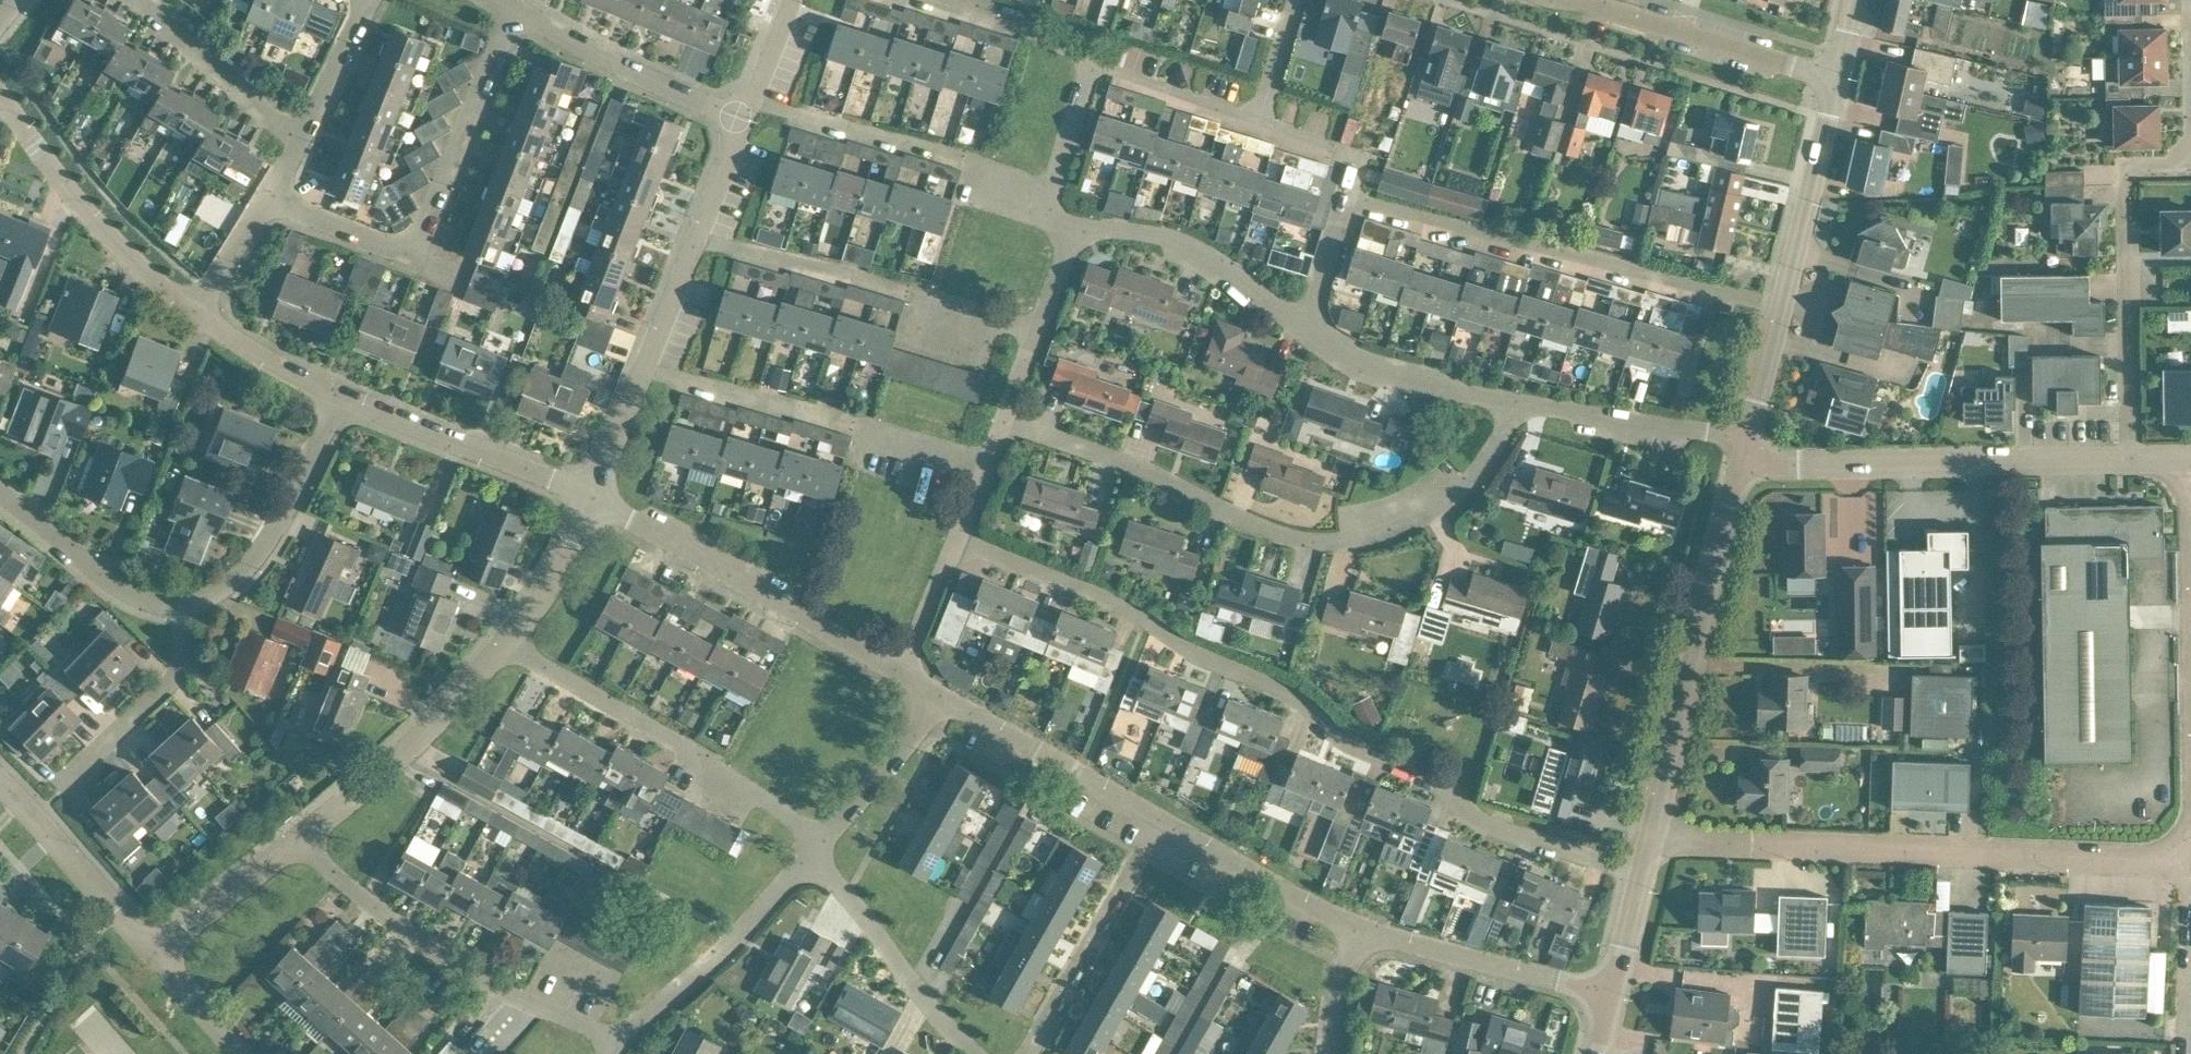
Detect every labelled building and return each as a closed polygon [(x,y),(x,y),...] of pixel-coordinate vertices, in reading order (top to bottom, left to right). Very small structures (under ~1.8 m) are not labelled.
[(102,8),(91,1),(88,5),(79,0),(72,0),(51,38),(64,45),(71,32),(85,39),(102,8)] [(255,1),(247,19),(272,29),(284,0),(255,0),(255,1)] [(272,29),(268,39),(293,49),(302,29),(310,33),(322,4),(314,1),(314,0),(313,0),(311,4),(304,1),(305,0),(284,0),(272,29)] [(611,10),(615,0),(587,0),(611,10)] [(645,0),(615,0),(611,10),(637,20),(645,0)] [(675,0),(645,0),(637,20),(662,30),(675,0)] [(701,9),(679,0),(675,0),(662,30),(688,41),(701,9)] [(859,10),(862,0),(847,0),(841,18),(855,23),(859,10)] [(878,1),(873,0),(862,0),(859,10),(874,15),(878,1)] [(1072,16),(1075,4),(1058,0),(1053,0),(1051,10),(1072,16)] [(1097,24),(1111,29),(1120,0),(1105,0),(1097,24)] [(1130,0),(1120,0),(1111,29),(1121,32),(1130,0)] [(1162,5),(1175,9),(1178,0),(1163,0),(1162,5)] [(1240,11),(1231,8),(1227,22),(1251,29),(1260,0),(1243,0),(1240,11)] [(1358,0),(1327,0),(1314,48),(1358,60),(1373,5),(1358,0)] [(1912,0),(1887,0),(1880,28),(1919,38),(1922,24),(1907,21),(1912,0)] [(2134,15),(2133,0),(2104,0),(2104,15),(2134,15)] [(902,20),(906,8),(904,11),(893,8),(893,6),(878,1),(874,15),(901,23),(902,19),(902,20)] [(1959,9),(1960,8),(1951,6),(1938,3),(1932,29),(1947,33),(1953,8),(1959,9)] [(103,67),(119,41),(127,27),(113,19),(115,15),(102,8),(85,39),(98,47),(91,60),(103,67)] [(930,28),(934,16),(906,8),(902,20),(930,28)] [(701,9),(688,41),(715,52),(728,20),(701,9)] [(1148,11),(1143,22),(1161,30),(1165,19),(1148,11)] [(1389,11),(1383,32),(1382,35),(1399,41),(1389,70),(1404,75),(1421,21),(1389,11)] [(1008,36),(1012,25),(987,15),(983,25),(1008,36)] [(2121,56),(2165,55),(2164,28),(2163,28),(2163,29),(2134,30),(2134,15),(2104,15),(2104,33),(2120,33),(2121,56)] [(959,33),(962,21),(961,25),(934,16),(930,28),(927,37),(943,42),(945,33),(957,37),(958,33),(959,33)] [(986,42),(990,30),(962,21),(959,33),(986,42)] [(1198,29),(1181,23),(1173,48),(1190,54),(1198,29)] [(225,25),(222,33),(235,38),(239,30),(225,25)] [(858,64),(868,34),(839,25),(830,55),(858,64)] [(1438,26),(1431,47),(1430,53),(1423,77),(1435,81),(1456,87),(1472,36),(1438,26)] [(380,55),(416,69),(422,53),(434,59),(439,46),(395,29),(390,43),(385,41),(380,55)] [(990,30),(986,42),(1014,51),(1018,39),(990,30)] [(747,48),(752,36),(740,32),(736,43),(747,48)] [(885,73),(896,38),(895,42),(868,34),(858,64),(885,73)] [(1247,35),(1236,67),(1250,72),(1261,39),(1247,35)] [(914,78),(924,47),(896,38),(885,73),(886,73),(887,69),(914,78)] [(129,82),(146,51),(135,45),(133,49),(119,41),(103,67),(95,81),(108,88),(116,75),(129,82)] [(1504,108),(1505,109),(1516,112),(1525,81),(1514,78),(1522,52),(1488,41),(1480,68),(1474,67),(1467,88),(1506,100),(1504,108)] [(942,86),(953,52),(952,51),(951,56),(924,47),(914,78),(942,86)] [(1883,84),(1921,93),(1924,79),(1951,85),(1957,57),(1915,47),(1915,48),(1920,49),(1911,67),(1888,61),(1883,84)] [(163,84),(164,85),(171,71),(157,63),(159,59),(146,51),(129,82),(143,90),(135,104),(147,111),(149,111),(163,84)] [(970,91),(980,60),(953,52),(942,86),(942,87),(944,82),(970,91)] [(1320,54),(1311,52),(1307,74),(1315,76),(1320,54)] [(1361,54),(1355,91),(1368,93),(1374,56),(1361,54)] [(410,82),(416,69),(380,55),(375,67),(379,69),(374,83),(418,100),(423,88),(410,82)] [(523,91),(558,104),(563,90),(576,95),(581,83),(586,70),(549,55),(544,68),(537,66),(532,80),(528,78),(523,91)] [(2105,58),(2105,80),(2106,98),(2135,97),(2135,82),(2164,82),(2164,83),(2165,83),(2165,56),(2121,57),(2121,58),(2105,58)] [(1555,150),(1564,122),(1555,119),(1559,104),(1561,104),(1572,67),(1539,57),(1531,83),(1545,88),(1542,98),(1545,99),(1532,143),(1555,150)] [(980,60),(970,91),(975,92),(987,96),(999,100),(1008,69),(980,60)] [(445,92),(454,88),(473,76),(465,61),(436,77),(445,92)] [(1564,122),(1555,150),(1578,156),(1586,128),(1590,114),(1615,121),(1619,107),(1615,106),(1622,83),(1589,72),(1577,110),(1580,111),(1576,125),(1564,122)] [(413,112),(418,100),(374,83),(369,96),(364,95),(360,107),(395,121),(400,107),(413,112)] [(177,92),(164,85),(163,84),(149,111),(147,111),(139,125),(153,132),(160,119),(173,126),(191,95),(179,88),(177,92)] [(1921,94),(1921,93),(1883,84),(1877,108),(1900,112),(1900,132),(1896,131),(1895,132),(1916,137),(1937,142),(1947,100),(1921,94)] [(434,118),(443,114),(463,103),(454,88),(445,92),(426,103),(434,118)] [(1135,105),(1139,93),(1123,88),(1119,100),(1135,105)] [(1629,95),(1623,116),(1621,122),(1647,130),(1644,141),(1658,145),(1662,135),(1661,134),(1672,98),(1641,88),(1638,98),(1629,95)] [(552,119),(558,104),(523,91),(518,104),(522,106),(517,118),(561,136),(565,124),(552,119)] [(975,92),(971,105),(983,109),(987,96),(975,92)] [(1139,93),(1135,105),(1150,110),(1154,98),(1139,93)] [(2028,94),(2024,113),(2043,118),(2047,99),(2028,94)] [(207,127),(208,128),(216,114),(202,106),(204,102),(191,95),(173,126),(187,134),(179,147),(192,154),(193,155),(207,127)] [(830,96),(824,101),(826,110),(834,112),(840,106),(839,98),(830,96)] [(1474,99),(1462,96),(1453,122),(1467,127),(1474,99)] [(602,124),(614,129),(624,103),(612,98),(602,124)] [(640,139),(675,153),(680,140),(676,139),(681,125),(652,113),(656,103),(642,98),(633,120),(646,125),(640,139)] [(2130,98),(2106,98),(2107,121),(2116,121),(2116,146),(2156,145),(2156,146),(2158,146),(2157,106),(2130,106),(2130,98)] [(1177,110),(1166,105),(1162,118),(1173,122),(1177,110)] [(389,135),(395,121),(360,107),(354,121),(358,122),(353,137),(397,153),(402,140),(389,135)] [(1368,136),(1374,111),(1362,108),(1356,133),(1368,136)] [(1184,145),(1193,114),(1178,109),(1168,139),(1156,136),(1147,167),(1175,176),(1184,145)] [(425,144),(432,140),(452,129),(443,114),(434,118),(416,129),(425,144)] [(1193,114),(1189,126),(1205,131),(1208,119),(1193,114)] [(1713,136),(1710,150),(1721,152),(1729,154),(1728,156),(1749,161),(1758,124),(1717,114),(1712,136),(1713,136)] [(1120,155),(1129,124),(1101,115),(1092,146),(1120,155)] [(574,141),(586,146),(596,120),(584,116),(574,141)] [(556,148),(561,136),(517,118),(511,133),(507,131),(503,143),(537,157),(543,143),(556,148)] [(604,156),(614,129),(602,124),(592,151),(604,156)] [(1147,167),(1156,136),(1157,132),(1129,124),(1120,155),(1147,163),(1146,167),(1147,167)] [(222,136),(208,128),(207,127),(193,155),(192,154),(184,168),(197,176),(205,162),(218,170),(236,139),(224,132),(222,136)] [(1916,137),(1895,132),(1881,128),(1878,143),(1857,138),(1851,166),(1847,166),(1844,179),(1848,180),(1847,184),(1881,192),(1890,150),(1912,155),(1916,137)] [(1243,147),(1247,135),(1231,130),(1222,161),(1210,157),(1201,188),(1228,196),(1237,166),(1243,147)] [(814,158),(821,136),(805,131),(798,153),(814,158)] [(1258,152),(1262,140),(1247,135),(1243,147),(1258,152)] [(821,136),(814,158),(818,148),(833,152),(836,140),(821,136)] [(393,164),(397,153),(353,137),(348,149),(344,148),(339,160),(374,174),(379,159),(393,164)] [(236,139),(218,170),(231,178),(224,191),(237,199),(260,158),(246,150),(248,146),(236,139)] [(670,166),(675,153),(640,139),(634,154),(622,149),(617,161),(661,178),(666,165),(670,166)] [(412,170),(422,167),(441,155),(432,140),(425,144),(404,156),(412,170)] [(1717,166),(1718,166),(1721,152),(1710,150),(1670,140),(1667,154),(1718,166),(1717,166)] [(576,172),(586,146),(574,141),(564,168),(576,172)] [(531,172),(537,157),(503,143),(497,157),(501,159),(497,171),(541,189),(545,177),(531,172)] [(1948,143),(1947,156),(1945,185),(1960,186),(1962,157),(1964,145),(1948,143)] [(873,161),(877,148),(862,144),(858,156),(873,161)] [(1201,188),(1210,157),(1212,153),(1184,145),(1175,176),(1201,184),(1200,188),(1201,188)] [(877,148),(873,161),(889,165),(893,153),(877,148)] [(594,182),(604,156),(592,151),(581,177),(594,182)] [(1297,168),(1301,156),(1285,151),(1282,163),(1287,165),(1281,183),(1264,178),(1255,209),(1282,217),(1297,168)] [(930,173),(933,161),(918,156),(915,168),(930,173)] [(1301,156),(1297,168),(1313,172),(1316,160),(1301,156)] [(802,197),(811,166),(783,158),(773,188),(802,197)] [(374,174),(339,160),(333,174),(338,175),(332,189),(376,206),(384,186),(381,177),(373,174),(374,174)] [(625,178),(620,192),(655,205),(659,194),(655,192),(661,178),(617,161),(613,173),(625,178)] [(933,161),(930,173),(946,178),(949,166),(933,161)] [(829,206),(840,171),(839,170),(838,175),(811,166),(802,197),(829,206)] [(1255,209),(1264,178),(1266,174),(1237,166),(1228,196),(1255,204),(1254,209),(1255,209)] [(1740,194),(1744,174),(1718,167),(1718,166),(1717,166),(1712,187),(1709,199),(1663,189),(1662,190),(1656,189),(1653,204),(1735,223),(1742,194),(1740,194)] [(402,197),(411,193),(431,182),(422,167),(412,170),(393,181),(402,197)] [(566,199),(576,172),(564,168),(554,194),(566,199)] [(1313,172),(1297,168),(1282,217),(1310,226),(1321,190),(1309,187),(1313,172)] [(1433,185),(1384,170),(1378,188),(1427,203),(1429,198),(1432,185),(1433,185)] [(2084,170),(2062,171),(2046,171),(2045,187),(2063,186),(2084,185),(2084,170)] [(536,201),(541,189),(497,171),(491,186),(487,184),(482,196),(517,209),(522,196),(536,201)] [(858,210),(867,179),(840,171),(829,206),(830,206),(831,201),(858,210)] [(1085,176),(1081,190),(1088,192),(1092,178),(1085,176)] [(583,209),(594,182),(581,177),(571,204),(583,209)] [(885,218),(896,183),(895,188),(867,179),(858,210),(885,218)] [(914,222),(924,192),(896,183),(885,218),(886,218),(887,214),(914,222)] [(1484,200),(1432,185),(1429,198),(1427,203),(1427,204),(1479,219),(1484,200)] [(650,220),(655,205),(620,192),(614,207),(602,202),(597,214),(640,231),(646,218),(650,220)] [(924,192),(914,222),(928,227),(918,258),(933,263),(952,201),(924,192)] [(411,193),(402,197),(383,209),(392,224),(420,208),(411,193)] [(555,225),(566,199),(554,194),(544,220),(555,225)] [(511,225),(517,209),(482,196),(476,210),(481,212),(476,224),(520,242),(524,230),(511,225)] [(2084,201),(2062,202),(2051,202),(2051,221),(2059,221),(2059,241),(2056,244),(2056,254),(2059,257),(2070,256),(2073,253),(2076,253),(2098,253),(2098,227),(2104,227),(2103,208),(2084,208),(2084,201)] [(573,234),(583,209),(571,204),(561,230),(573,234)] [(1729,252),(1735,223),(1653,204),(1648,226),(1667,230),(1668,223),(1702,230),(1699,245),(1729,252)] [(1972,206),(1968,225),(1986,229),(1990,210),(1972,206)] [(1538,218),(1549,228),(1559,217),(1549,207),(1538,218)] [(1512,208),(1513,227),(1531,226),(1531,208),(1512,208)] [(2162,211),(2163,252),(2190,252),(2190,211),(2162,211)] [(13,258),(1,290),(0,292),(0,303),(14,309),(18,296),(31,265),(34,266),(41,248),(49,228),(29,220),(27,224),(0,214),(0,253),(13,258)] [(635,245),(640,231),(597,214),(592,226),(605,231),(600,245),(634,259),(639,247),(635,245)] [(1375,288),(1393,226),(1366,218),(1360,236),(1356,248),(1347,279),(1375,288)] [(1907,230),(1878,222),(1869,219),(1864,238),(1859,241),(1857,248),(1854,247),(1850,260),(1871,265),(1889,270),(1891,264),(1901,267),(1906,265),(1910,251),(1907,247),(1903,245),(1907,230)] [(544,253),(555,225),(544,220),(533,249),(544,253)] [(515,254),(520,242),(476,224),(470,239),(466,238),(461,251),(480,259),(475,271),(505,282),(510,270),(495,264),(501,249),(515,254)] [(1624,232),(1591,224),(1586,241),(1619,249),(1624,232)] [(1402,301),(1412,270),(1413,266),(1395,260),(1401,242),(1406,244),(1410,231),(1393,226),(1375,288),(1402,296),(1401,300),(1402,301)] [(761,228),(757,240),(768,243),(771,231),(761,228)] [(170,229),(164,240),(175,246),(181,235),(170,229)] [(306,235),(292,230),(280,259),(294,265),(306,235)] [(562,262),(573,234),(561,230),(550,258),(562,262)] [(1444,259),(1448,247),(1432,242),(1429,254),(1444,259)] [(629,273),(634,259),(600,245),(593,260),(581,255),(576,267),(620,284),(625,271),(629,273)] [(1448,247),(1444,259),(1460,264),(1463,252),(1448,247)] [(1300,261),(1271,253),(1268,263),(1307,275),(1313,260),(1301,256),(1300,261)] [(1505,260),(1489,255),(1485,267),(1501,272),(1505,260)] [(362,291),(374,262),(359,256),(347,285),(362,291)] [(1521,265),(1505,260),(1501,272),(1517,277),(1521,265)] [(374,262),(362,291),(375,296),(387,267),(374,262)] [(761,280),(764,268),(748,263),(745,275),(761,280)] [(1121,268),(1119,274),(1090,264),(1078,300),(1108,310),(1110,304),(1144,315),(1180,328),(1189,305),(1169,298),(1174,286),(1121,268)] [(614,298),(620,284),(576,267),(571,278),(585,284),(578,299),(574,298),(570,308),(587,315),(605,322),(609,312),(613,313),(618,300),(614,298)] [(764,268),(761,280),(776,285),(779,273),(764,268)] [(1558,285),(1562,273),(1545,268),(1542,280),(1557,284),(1558,285)] [(1429,309),(1439,278),(1412,270),(1402,301),(1429,309)] [(500,295),(505,282),(475,271),(470,284),(500,295)] [(301,322),(317,283),(290,272),(274,314),(275,315),(276,312),(301,322)] [(800,287),(817,292),(821,280),(793,272),(789,284),(800,287)] [(1569,343),(1580,307),(1586,289),(1588,281),(1562,273),(1558,285),(1557,284),(1554,294),(1551,303),(1543,335),(1569,343)] [(2089,274),(2067,274),(2001,275),(2001,298),(2001,320),(2072,319),(2072,334),(2105,334),(2105,301),(2089,301),(2089,274)] [(61,298),(53,316),(77,326),(73,338),(95,347),(108,317),(116,297),(95,288),(94,291),(88,288),(89,286),(69,278),(61,298)] [(1456,317),(1466,286),(1439,278),(1429,309),(1456,317)] [(821,280),(817,292),(833,297),(836,285),(821,280)] [(1615,298),(1618,285),(1602,280),(1598,293),(1614,297),(1615,298)] [(1881,346),(1888,322),(1896,292),(1851,280),(1845,304),(1833,310),(1840,322),(1833,346),(1878,358),(1881,346)] [(1486,323),(1496,291),(1467,282),(1457,317),(1459,318),(1460,316),(1486,323)] [(317,283),(301,322),(302,322),(300,326),(301,327),(303,323),(328,333),(327,335),(329,335),(337,315),(346,294),(317,283)] [(494,311),(500,295),(470,284),(464,299),(494,311)] [(1609,316),(1624,321),(1629,302),(1633,290),(1618,285),(1615,298),(1614,297),(1608,316),(1609,316)] [(802,342),(812,311),(817,292),(800,287),(795,306),(784,303),(773,338),(774,338),(775,334),(802,342)] [(454,293),(440,288),(429,316),(443,322),(454,293)] [(874,305),(877,293),(862,288),(858,300),(874,305)] [(746,330),(755,299),(727,290),(717,321),(746,330)] [(1503,293),(1496,291),(1487,322),(1514,330),(1524,298),(1503,293)] [(877,293),(874,305),(889,309),(893,297),(877,293)] [(1656,360),(1675,298),(1658,293),(1649,324),(1636,320),(1635,324),(1626,356),(1627,356),(1628,351),(1656,360)] [(1543,335),(1551,303),(1524,295),(1524,298),(1515,326),(1543,335)] [(1932,327),(1942,328),(1961,330),(1965,299),(1936,295),(1932,327)] [(1695,332),(1702,306),(1689,303),(1675,298),(1656,360),(1683,368),(1693,337),(1695,332)] [(773,338),(784,303),(783,303),(782,307),(755,299),(746,330),(773,338)] [(383,354),(399,314),(372,304),(363,326),(355,346),(356,346),(357,344),(383,354)] [(1695,332),(1704,334),(1711,309),(1702,306),(1695,332)] [(1343,307),(1338,326),(1360,332),(1366,313),(1343,307)] [(1609,316),(1608,316),(1580,307),(1569,343),(1570,343),(1572,339),(1599,348),(1609,316)] [(830,350),(840,315),(839,319),(812,311),(802,342),(830,350)] [(2169,311),(2169,330),(2190,329),(2190,311),(2169,311)] [(399,314),(383,354),(381,358),(382,359),(384,355),(410,364),(409,367),(410,367),(417,347),(426,325),(399,314)] [(616,326),(605,322),(587,315),(582,328),(611,340),(616,326)] [(859,355),(868,323),(840,315),(830,350),(830,351),(832,347),(859,355)] [(35,316),(19,356),(27,359),(43,319),(35,316)] [(1635,324),(1624,321),(1609,316),(1599,348),(1626,356),(1635,324)] [(1219,322),(1207,355),(1205,362),(1239,374),(1237,381),(1274,394),(1282,371),(1263,364),(1267,352),(1240,343),(1244,330),(1219,322)] [(1942,328),(1932,327),(1909,324),(1888,322),(1881,346),(1901,352),(1929,359),(1933,360),(1942,328)] [(892,347),(896,332),(868,323),(859,355),(887,363),(889,357),(892,347)] [(605,354),(611,340),(582,328),(576,343),(605,354)] [(1443,360),(1450,336),(1433,331),(1428,347),(1434,349),(1431,356),(1443,360)] [(139,334),(131,355),(120,383),(159,398),(155,405),(173,412),(185,381),(184,381),(182,386),(168,381),(179,351),(163,345),(163,346),(139,337),(140,335),(139,334)] [(463,388),(480,346),(453,336),(437,378),(463,388)] [(2027,337),(2008,336),(2008,367),(2029,367),(2027,337)] [(480,346),(463,388),(491,399),(508,357),(480,346)] [(896,377),(904,351),(892,347),(889,357),(887,363),(884,373),(885,374),(896,377)] [(908,380),(916,354),(904,351),(896,377),(908,380)] [(919,384),(927,358),(916,354),(908,380),(919,384)] [(2100,355),(2032,356),(2033,402),(2057,402),(2057,412),(2077,412),(2077,402),(2101,402),(2100,355)] [(931,387),(939,361),(927,358),(919,384),(931,387)] [(1098,371),(1081,365),(1061,358),(1052,382),(1071,389),(1067,401),(1120,419),(1130,390),(1095,378),(1098,371)] [(10,372),(13,366),(0,361),(0,392),(2,393),(10,372)] [(942,391),(950,365),(939,361),(931,387),(942,391)] [(545,420),(562,378),(548,373),(550,368),(536,363),(518,409),(545,420)] [(1852,431),(1864,424),(1876,378),(1821,363),(1812,398),(1831,403),(1828,414),(1835,426),(1852,431)] [(954,394),(962,368),(950,365),(942,391),(954,394)] [(966,398),(973,372),(962,368),(954,394),(966,398)] [(2162,390),(2162,399),(2165,399),(2166,421),(2190,420),(2190,369),(2165,369),(2165,390),(2162,390)] [(978,401),(986,375),(973,372),(966,398),(978,401)] [(620,398),(627,380),(615,375),(607,392),(620,398)] [(1669,375),(1665,393),(1677,397),(1681,378),(1669,375)] [(2015,408),(2015,386),(2015,376),(1995,376),(1996,387),(1976,387),(1973,384),(1963,384),(1960,387),(1960,397),(1964,400),(1964,422),(1990,422),(1990,428),(2009,428),(2009,408),(2015,408)] [(562,378),(545,420),(572,430),(589,389),(562,378)] [(1315,388),(1308,409),(1305,415),(1340,427),(1337,436),(1374,449),(1382,425),(1363,418),(1367,406),(1315,388)] [(78,437),(86,416),(89,409),(39,389),(19,439),(52,452),(61,430),(78,437)] [(704,425),(711,402),(696,397),(689,420),(704,425)] [(1155,401),(1154,404),(1147,424),(1166,431),(1162,443),(1215,461),(1225,432),(1191,420),(1193,413),(1155,401)] [(720,429),(727,407),(711,402),(704,425),(720,429)] [(1149,405),(1141,403),(1135,418),(1143,421),(1149,405)] [(223,409),(215,429),(214,432),(221,434),(212,458),(255,475),(263,455),(261,454),(264,448),(266,448),(273,428),(223,409)] [(764,427),(767,414),(752,410),(748,422),(764,427)] [(1242,424),(1246,414),(1235,410),(1232,421),(1242,424)] [(779,432),(783,419),(767,414),(764,427),(779,432)] [(1392,415),(1386,432),(1409,440),(1415,423),(1392,415)] [(820,439),(824,427),(808,423),(805,435),(820,439)] [(693,464),(702,433),(673,425),(664,455),(693,464)] [(836,444),(839,432),(824,427),(820,439),(836,444)] [(721,468),(731,437),(730,437),(729,441),(702,433),(693,464),(720,472),(721,468)] [(749,477),(758,446),(731,437),(721,468),(749,477)] [(141,490),(149,470),(152,463),(99,442),(88,471),(81,491),(115,505),(123,483),(141,490)] [(1256,444),(1255,448),(1248,469),(1267,475),(1262,487),(1315,506),(1325,477),(1290,465),(1293,457),(1256,444)] [(776,485),(787,450),(785,454),(758,446),(749,477),(776,485)] [(805,489),(815,458),(787,450),(776,485),(777,485),(778,481),(805,489)] [(815,458),(805,489),(834,498),(843,467),(815,458)] [(1337,458),(1332,472),(1351,479),(1356,464),(1337,458)] [(939,460),(931,480),(940,483),(947,463),(939,460)] [(412,519),(425,487),(371,465),(358,497),(412,519)] [(1508,499),(1529,505),(1546,510),(1548,503),(1583,514),(1592,484),(1538,468),(1535,480),(1516,475),(1508,499)] [(229,494),(185,476),(169,516),(177,519),(166,547),(198,560),(213,523),(217,525),(229,494)] [(1022,506),(1057,517),(1055,524),(1093,535),(1100,510),(1080,505),(1084,493),(1031,477),(1022,506)] [(1609,487),(1603,508),(1602,511),(1639,522),(1641,515),(1676,526),(1685,497),(1632,481),(1628,493),(1609,487)] [(491,504),(483,525),(465,571),(499,585),(499,584),(495,582),(505,560),(508,561),(519,536),(522,537),(524,533),(521,532),(526,518),(515,514),(516,511),(503,506),(502,509),(491,504)] [(766,509),(751,505),(747,518),(762,523),(766,509)] [(2045,507),(2046,529),(2046,542),(2041,542),(2045,760),(2132,758),(2129,558),(2164,557),(2163,505),(2045,507)] [(1823,513),(1785,514),(1786,574),(1824,574),(1823,513)] [(1131,521),(1122,551),(1157,561),(1155,568),(1192,580),(1200,555),(1180,549),(1184,537),(1131,521)] [(419,560),(432,528),(418,522),(405,554),(419,560)] [(7,582),(14,571),(21,576),(29,564),(35,568),(45,555),(17,536),(16,538),(10,535),(12,533),(0,524),(0,577),(7,582)] [(1900,549),(1888,550),(1890,652),(1901,652),(1952,652),(1951,607),(1950,567),(1969,567),(1968,530),(1932,530),(1928,534),(1928,549),(1900,549)] [(359,550),(340,541),(320,532),(288,602),(319,616),(343,564),(351,567),(359,550)] [(1520,559),(1530,562),(1534,548),(1524,545),(1520,559)] [(1578,630),(1607,639),(1623,586),(1611,582),(1617,563),(1619,554),(1595,547),(1592,556),(1581,593),(1588,595),(1578,630)] [(406,579),(414,560),(389,550),(386,558),(389,559),(385,571),(406,579)] [(422,565),(452,577),(456,568),(461,570),(463,566),(452,562),(452,564),(427,554),(422,565)] [(452,577),(422,565),(420,565),(412,586),(417,589),(400,632),(440,648),(458,602),(444,597),(452,577)] [(1837,656),(1874,656),(1873,566),(1836,566),(1837,656)] [(643,601),(655,580),(640,572),(628,593),(643,601)] [(1311,605),(1296,601),(1300,589),(1247,573),(1243,585),(1224,580),(1217,604),(1289,625),(1303,630),(1311,605)] [(1445,604),(1481,615),(1479,623),(1516,634),(1522,616),(1520,616),(1528,589),(1475,573),(1471,586),(1452,580),(1445,604)] [(27,601),(34,580),(23,576),(16,597),(27,601)] [(994,633),(1012,589),(985,578),(979,593),(966,587),(948,633),(961,639),(967,622),(994,633)] [(655,580),(643,601),(658,609),(669,588),(655,580)] [(1033,649),(1045,619),(1033,614),(1039,600),(1012,589),(994,633),(1033,649)] [(1362,626),(1397,636),(1406,607),(1352,592),(1349,604),(1329,598),(1322,622),(1360,633),(1362,626)] [(624,637),(639,608),(613,594),(598,623),(624,637)] [(701,615),(707,604),(693,596),(682,616),(696,624),(701,615)] [(707,604),(701,615),(716,623),(722,612),(707,604)] [(1444,610),(1428,605),(1419,636),(1435,640),(1444,610)] [(649,651),(667,618),(666,618),(664,622),(639,608),(624,637),(649,651)] [(85,650),(117,680),(115,678),(134,659),(116,642),(125,633),(130,637),(131,637),(102,609),(92,619),(98,626),(89,635),(95,640),(85,650)] [(1072,665),(1090,620),(1063,610),(1057,624),(1045,619),(1033,649),(1072,665)] [(313,631),(300,626),(280,618),(274,633),(306,647),(313,631)] [(676,661),(692,632),(667,618),(649,651),(651,647),(676,661)] [(749,648),(760,628),(746,620),(734,641),(749,648)] [(1090,620),(1072,665),(1099,675),(1094,687),(1107,693),(1124,651),(1111,646),(1117,631),(1090,620)] [(760,628),(749,648),(763,657),(775,636),(760,628)] [(287,645),(271,639),(247,629),(240,646),(246,648),(242,657),(236,655),(226,679),(266,695),(287,645)] [(701,675),(719,642),(717,646),(692,632),(676,661),(701,675)] [(343,644),(316,633),(302,666),(329,677),(343,644)] [(1813,653),(1813,636),(1771,637),(1771,654),(1813,653)] [(1574,646),(1553,639),(1549,654),(1570,660),(1564,682),(1570,684),(1560,720),(1589,729),(1605,675),(1593,672),(1599,652),(1574,645),(1574,646)] [(729,685),(744,656),(719,642),(701,675),(702,675),(704,671),(729,685)] [(1986,644),(1960,644),(1960,661),(1986,660),(1986,644)] [(939,655),(951,666),(959,657),(947,646),(939,655)] [(116,681),(117,680),(85,650),(76,659),(70,654),(61,663),(56,658),(46,668),(69,690),(78,681),(96,698),(114,679),(116,681)] [(744,656),(729,685),(755,699),(771,670),(744,656)] [(1480,673),(1471,670),(1473,663),(1460,659),(1458,666),(1449,663),(1445,676),(1476,685),(1480,673)] [(1930,674),(1912,673),(1911,712),(1910,734),(1971,736),(1972,715),(1973,675),(1951,675),(1952,662),(1930,662),(1930,674)] [(369,676),(349,667),(343,665),(336,681),(331,680),(311,728),(346,742),(355,722),(352,721),(363,694),(365,695),(366,693),(362,692),(369,676)] [(1166,708),(1178,677),(1151,666),(1145,681),(1133,675),(1121,705),(1134,710),(1139,697),(1154,703),(1149,716),(1161,721),(1166,708)] [(24,702),(28,707),(60,738),(61,737),(59,736),(78,717),(60,700),(69,691),(74,695),(69,690),(46,668),(36,677),(42,683),(34,691),(24,702)] [(1002,677),(1007,689),(1020,684),(1014,672),(1002,677)] [(1804,726),(1806,676),(1771,674),(1771,690),(1760,689),(1759,722),(1769,722),(1769,725),(1804,726)] [(1547,678),(1519,675),(1517,697),(1544,700),(1547,678)] [(1199,702),(1205,687),(1178,677),(1166,708),(1161,721),(1187,732),(1199,702)] [(1025,704),(1031,695),(1020,688),(1014,698),(1025,704)] [(1371,695),(1383,720),(1397,713),(1385,689),(1371,695)] [(999,694),(995,702),(1008,707),(1013,695),(1006,692),(999,694)] [(1244,739),(1257,708),(1230,697),(1224,712),(1218,729),(1244,739)] [(1193,753),(1211,707),(1199,702),(1187,732),(1180,748),(1193,753)] [(536,720),(511,705),(494,736),(520,750),(536,720)] [(60,738),(28,707),(19,716),(14,711),(5,719),(0,714),(0,737),(17,753),(18,753),(13,748),(22,739),(40,756),(58,737),(60,739),(60,738)] [(1218,729),(1224,712),(1211,707),(1193,753),(1206,759),(1218,729)] [(1278,734),(1284,719),(1257,708),(1244,739),(1239,753),(1265,763),(1278,734)] [(1883,713),(1883,729),(1904,729),(1905,714),(1883,713)] [(172,734),(202,767),(212,758),(217,764),(226,755),(231,761),(242,751),(216,722),(215,722),(219,727),(210,736),(194,717),(174,735),(172,734)] [(549,756),(560,733),(536,720),(520,750),(545,764),(549,756)] [(279,749),(289,728),(279,724),(272,740),(279,749)] [(574,770),(590,740),(565,725),(560,733),(549,756),(574,770)] [(192,777),(202,767),(172,734),(171,735),(173,737),(153,754),(170,773),(160,781),(182,806),(193,797),(187,791),(197,782),(192,777)] [(1281,763),(1290,739),(1278,734),(1265,763),(1259,778),(1272,783),(1281,763)] [(1602,747),(1581,741),(1573,739),(1568,755),(1550,749),(1539,786),(1550,789),(1544,809),(1569,816),(1574,797),(1586,801),(1602,747)] [(602,776),(614,753),(590,740),(574,770),(598,783),(602,776)] [(622,799),(644,759),(619,745),(614,753),(602,776),(616,784),(605,803),(616,809),(622,799)] [(1838,770),(1838,748),(1802,747),(1801,768),(1838,770)] [(1313,796),(1326,765),(1299,754),(1293,768),(1281,798),(1308,808),(1313,796)] [(1786,809),(1787,759),(1753,758),(1752,774),(1740,774),(1739,804),(1751,805),(1751,807),(1786,809)] [(673,820),(686,797),(663,785),(670,773),(644,759),(622,799),(647,813),(650,808),(661,814),(673,820)] [(267,760),(261,762),(260,767),(264,771),(270,770),(271,764),(267,760)] [(1970,762),(1893,760),(1891,808),(1969,810),(1970,762)] [(957,763),(942,789),(969,804),(977,808),(986,792),(978,788),(984,778),(957,763)] [(1281,798),(1293,768),(1281,763),(1272,783),(1269,793),(1281,798)] [(459,785),(490,802),(501,783),(469,765),(459,785)] [(1347,790),(1353,775),(1326,765),(1313,796),(1308,808),(1320,813),(1325,800),(1340,806),(1347,790)] [(182,806),(160,781),(155,777),(159,782),(150,790),(134,772),(114,790),(113,788),(112,789),(142,822),(152,813),(157,818),(167,810),(172,816),(182,806)] [(463,807),(469,796),(444,783),(438,794),(463,807)] [(521,784),(514,796),(605,846),(612,834),(521,784)] [(1387,840),(1405,796),(1377,785),(1372,799),(1366,816),(1380,822),(1375,835),(1387,840)] [(518,813),(524,802),(499,788),(493,799),(518,813)] [(132,831),(142,822),(112,789),(111,789),(113,791),(93,809),(110,827),(101,835),(96,830),(95,831),(122,861),(142,843),(132,831)] [(955,828),(969,804),(942,789),(929,813),(955,828)] [(1347,824),(1359,794),(1347,790),(1340,806),(1334,819),(1347,824)] [(997,819),(1012,827),(1015,821),(1025,802),(1010,794),(997,819)] [(1366,816),(1372,799),(1359,794),(1347,824),(1360,830),(1366,816)] [(489,822),(495,811),(469,796),(463,807),(489,822)] [(1426,821),(1432,806),(1405,796),(1387,840),(1386,843),(1396,848),(1397,847),(1412,853),(1426,821)] [(684,827),(697,804),(686,797),(673,820),(674,821),(684,827)] [(542,826),(549,815),(524,802),(518,813),(542,826)] [(696,833),(708,810),(697,804),(684,827),(696,833)] [(707,839),(719,816),(708,810),(696,833),(707,839)] [(515,835),(521,824),(495,811),(489,822),(503,829),(496,845),(506,850),(514,835),(515,835)] [(941,853),(955,828),(929,813),(915,837),(941,853)] [(567,840),(573,829),(549,815),(542,826),(567,840)] [(719,846),(731,822),(719,816),(707,839),(719,846)] [(1026,818),(1011,844),(1023,850),(1037,824),(1026,818)] [(1323,818),(1316,840),(1329,843),(1336,822),(1323,818)] [(997,852),(1012,827),(997,819),(1000,821),(986,845),(997,852)] [(1429,847),(1438,826),(1426,821),(1412,853),(1407,865),(1420,871),(1426,856),(1429,847)] [(730,852),(742,829),(742,828),(731,822),(719,846),(730,852)] [(539,849),(545,838),(521,824),(515,835),(539,849)] [(592,854),(598,843),(573,829),(567,840),(592,854)] [(742,829),(730,852),(738,856),(750,833),(742,829)] [(938,859),(941,853),(915,837),(900,863),(927,878),(938,859)] [(565,863),(571,852),(545,838),(539,849),(565,863)] [(1455,897),(1475,848),(1448,838),(1442,852),(1430,882),(1445,888),(1443,892),(1455,897)] [(598,843),(592,854),(618,868),(624,857),(598,843)] [(1008,874),(1022,850),(1023,850),(1011,844),(997,868),(1008,874)] [(997,852),(986,845),(972,870),(983,876),(997,852)] [(1060,871),(1087,886),(1102,861),(1075,846),(1060,871)] [(1324,846),(1319,858),(1332,863),(1337,851),(1324,846)] [(1430,882),(1442,852),(1429,847),(1426,856),(1420,871),(1418,877),(1430,882)] [(1496,874),(1502,859),(1475,848),(1455,897),(1458,891),(1484,902),(1496,874)] [(416,894),(433,864),(407,850),(390,880),(416,894)] [(446,900),(461,872),(467,861),(449,851),(439,868),(433,864),(416,894),(441,908),(446,900)] [(571,852),(565,863),(589,876),(595,865),(571,852)] [(994,899),(1008,874),(997,868),(983,892),(994,899)] [(1541,912),(1553,880),(1526,869),(1520,884),(1509,914),(1536,924),(1541,912)] [(983,876),(972,870),(957,895),(968,902),(983,876)] [(1073,911),(1087,886),(1060,871),(1046,896),(1073,911)] [(470,914),(486,886),(461,872),(446,900),(470,914)] [(1492,916),(1507,879),(1496,874),(1484,902),(1480,912),(1492,916)] [(1509,914),(1520,884),(1507,879),(1492,916),(1506,922),(1509,914)] [(146,880),(136,888),(145,898),(155,889),(146,880)] [(1406,907),(1401,920),(1414,925),(1430,886),(1417,880),(1409,899),(1406,907)] [(1579,894),(1581,891),(1553,880),(1541,912),(1567,922),(1562,935),(1557,932),(1549,952),(1568,959),(1592,899),(1579,894)] [(495,927),(515,891),(510,900),(486,886),(470,914),(495,927)] [(1753,931),(1753,912),(1754,890),(1734,889),(1734,893),(1701,891),(1699,929),(1702,929),(1702,945),(1729,946),(1729,930),(1753,931)] [(525,933),(540,906),(515,891),(495,927),(495,928),(500,920),(525,933)] [(983,892),(970,916),(981,922),(994,899),(983,892)] [(1780,895),(1779,916),(1777,954),(1825,956),(1827,896),(1780,895)] [(1059,936),(1073,911),(1046,896),(1033,920),(1059,936)] [(1867,899),(1866,920),(1865,948),(1885,949),(1885,943),(1948,946),(1947,972),(1986,973),(1988,912),(1949,911),(1949,914),(1927,914),(1928,901),(1867,899)] [(1138,926),(1165,942),(1180,916),(1153,901),(1138,926)] [(2169,952),(2149,951),(2151,907),(2085,904),(2081,1013),(2145,1016),(2147,977),(2167,978),(2169,952)] [(556,935),(565,919),(540,906),(525,933),(550,947),(556,935)] [(25,971),(46,935),(21,920),(20,922),(11,917),(12,915),(0,908),(0,956),(25,971)] [(567,941),(580,918),(569,912),(565,919),(556,935),(567,941)] [(2015,913),(2014,935),(2013,957),(2014,957),(2013,968),(2031,969),(2032,957),(2065,959),(2067,920),(2042,919),(2042,915),(2015,913)] [(981,922),(970,916),(955,942),(966,948),(981,922)] [(578,948),(591,925),(580,918),(567,941),(578,948)] [(1205,929),(1230,942),(1235,930),(1211,918),(1205,929)] [(290,995),(348,930),(337,920),(311,949),(311,948),(310,949),(312,951),(306,957),(294,946),(268,975),(290,995)] [(1006,939),(1018,946),(1045,961),(1059,936),(1033,920),(1025,934),(1013,927),(1006,939)] [(590,954),(603,931),(591,925),(578,948),(590,954)] [(1151,966),(1165,942),(1138,926),(1124,951),(1151,966)] [(1204,964),(1216,971),(1231,946),(1197,927),(1192,935),(1208,944),(1206,947),(1212,950),(1204,964)] [(800,946),(787,938),(758,989),(789,1007),(817,957),(834,966),(844,948),(811,929),(800,946)] [(1473,929),(1469,940),(1481,943),(1484,935),(1473,929)] [(310,1013),(336,983),(324,973),(330,967),(331,968),(332,967),(357,939),(348,930),(290,995),(310,1013)] [(602,960),(614,938),(603,931),(590,954),(602,960)] [(612,966),(624,943),(614,938),(602,960),(612,966)] [(952,973),(966,948),(955,942),(941,967),(952,973)] [(624,943),(612,966),(624,973),(637,950),(624,943)] [(1018,946),(1005,969),(1032,985),(1045,961),(1018,946)] [(1137,991),(1151,966),(1124,951),(1110,975),(1137,991)] [(1216,988),(1227,995),(1241,970),(1230,963),(1219,982),(1216,988)] [(1202,996),(1216,971),(1204,964),(1190,989),(1202,996)] [(330,1031),(379,975),(369,966),(352,985),(351,986),(353,987),(347,993),(336,983),(310,1013),(330,1031)] [(351,1049),(377,1020),(365,1010),(371,1003),(372,1005),(373,1004),(399,975),(388,966),(379,975),(330,1031),(351,1049)] [(1017,1010),(1032,985),(1005,969),(990,995),(1017,1010)] [(1137,991),(1110,975),(1096,1000),(1123,1015),(1132,1000),(1137,1004),(1135,1008),(1160,1022),(1167,1009),(1137,991)] [(848,984),(838,1003),(831,1015),(882,1044),(900,1013),(848,984)] [(2061,984),(2061,1004),(2079,1005),(2080,984),(2061,984)] [(1392,1024),(1426,1034),(1421,1053),(1422,1053),(1443,1053),(1452,1021),(1433,1015),(1437,1000),(1380,985),(1371,1019),(1392,1024)] [(1671,1035),(1693,1038),(1722,1041),(1724,1028),(1732,1029),(1739,1023),(1741,1013),(1735,1006),(1728,1005),(1730,994),(1700,990),(1678,987),(1674,1015),(1671,1035)] [(1819,1052),(1824,991),(1776,987),(1771,1048),(1819,1052)] [(1213,1019),(1227,995),(1216,988),(1202,1013),(1213,1019)] [(1188,1020),(1202,996),(1190,989),(1186,996),(1175,990),(1165,1007),(1188,1020)] [(1267,1018),(1294,1033),(1308,1008),(1281,992),(1267,1018)] [(1109,1040),(1123,1015),(1096,1000),(1082,1024),(1109,1040)] [(421,1012),(410,1003),(393,1021),(392,1022),(394,1023),(388,1030),(377,1020),(351,1049),(357,1053),(384,1053),(421,1012)] [(1174,1045),(1188,1020),(1165,1007),(1165,1008),(1176,1014),(1163,1038),(1174,1045)] [(742,1012),(741,1016),(742,1020),(745,1024),(749,1025),(753,1024),(756,1021),(757,1017),(756,1012),(753,1009),(749,1008),(745,1009),(742,1012)] [(406,1046),(412,1040),(413,1041),(414,1041),(414,1040),(431,1021),(421,1012),(384,1053),(415,1053),(406,1046)] [(1188,1038),(1199,1044),(1213,1019),(1202,1013),(1188,1038)] [(1483,1051),(1493,1053),(1538,1053),(1541,1046),(1542,1047),(1544,1042),(1543,1042),(1545,1032),(1493,1015),(1490,1026),(1484,1024),(1484,1025),(1482,1025),(1481,1029),(1476,1028),(1478,1023),(1463,1019),(1456,1040),(1453,1053),(1482,1053),(1483,1051)] [(1294,1033),(1267,1018),(1253,1042),(1274,1053),(1282,1053),(1294,1033)] [(1109,1040),(1082,1024),(1067,1050),(1075,1053),(1100,1053),(1109,1040)] [(708,1040),(689,1029),(675,1053),(715,1053),(719,1046),(708,1040)] [(1163,1038),(1162,1038),(1153,1033),(1142,1053),(1169,1053),(1174,1045),(1163,1038)] [(281,1042),(273,1034),(264,1043),(272,1052),(281,1042)] [(1199,1044),(1188,1038),(1179,1053),(1193,1053),(1199,1044)] [(461,1048),(451,1039),(438,1053),(456,1053),(461,1048)] [(1253,1042),(1246,1053),(1274,1053),(1253,1042)]
